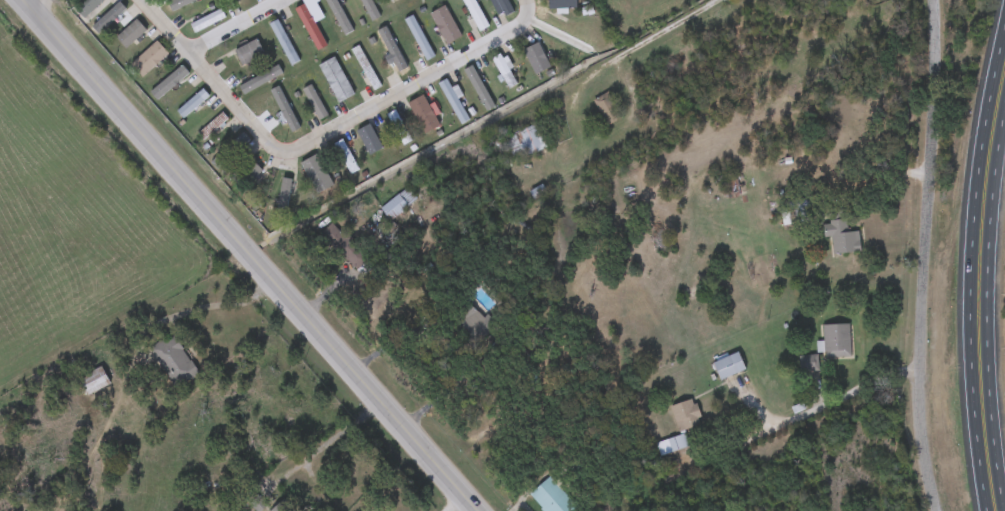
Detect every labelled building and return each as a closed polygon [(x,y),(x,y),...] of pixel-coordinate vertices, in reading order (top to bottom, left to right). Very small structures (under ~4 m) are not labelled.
[(72,8),(80,0),(102,0),(83,19),(72,8)] [(176,15),(168,0),(202,0),(203,1),(176,15)] [(341,31),(325,0),(335,0),(348,27),(341,31)] [(372,22),(359,0),(371,0),(380,17),(372,22)] [(476,32),(463,0),(474,0),(485,28),(476,32)] [(503,17),(494,0),(506,0),(512,12),(503,17)] [(548,9),(548,0),(575,0),(575,9),(548,9)] [(95,25),(119,2),(125,8),(101,31),(95,25)] [(294,9),(302,4),(325,45),(316,50),(294,9)] [(430,14),(445,7),(460,37),(445,45),(430,14)] [(190,25),(220,9),(224,18),(194,33),(190,25)] [(434,57),(426,61),(404,20),(411,16),(434,57)] [(115,39),(135,20),(145,31),(126,50),(115,39)] [(299,61),(291,66),(267,25),(276,21),(299,61)] [(399,76),(377,33),(386,29),(407,72),(399,76)] [(245,45),(255,39),(264,54),(242,66),(232,49),(244,43),(245,45)] [(130,65),(156,42),(167,54),(141,78),(130,65)] [(550,69),(535,76),(522,50),(538,43),(550,69)] [(351,50),(359,46),(380,88),(372,92),(351,50)] [(519,84),(508,90),(491,59),(501,53),(519,84)] [(318,66),(333,58),(354,95),(338,103),(318,66)] [(237,87),(278,66),(283,74),(241,95),(237,87)] [(482,110),(460,75),(474,66),(496,101),(482,110)] [(187,74),(163,95),(158,89),(181,68),(187,74)] [(301,83),(309,79),(326,117),(318,121),(301,83)] [(469,120),(461,125),(437,85),(446,80),(469,120)] [(177,113),(201,89),(207,96),(183,119),(177,113)] [(270,95),(279,90),(299,132),(291,136),(270,95)] [(591,103),(606,93),(622,116),(608,126),(591,103)] [(424,134),(407,104),(422,96),(439,126),(424,134)] [(409,143),(401,146),(387,113),(396,110),(409,143)] [(197,135),(221,113),(227,120),(203,142),(197,135)] [(355,132),(369,125),(382,149),(369,156),(355,132)] [(509,136),(537,125),(546,148),(518,159),(509,136)] [(211,163),(240,135),(247,142),(218,170),(211,163)] [(333,144),(341,140),(358,171),(350,175),(333,144)] [(304,163),(318,157),(328,183),(314,188),(304,163)] [(261,171),(244,188),(232,176),(248,159),(261,171)] [(291,180),(285,214),(275,212),(281,178),(291,180)] [(727,200),(724,182),(743,178),(746,196),(727,200)] [(390,221),(380,209),(406,188),(416,200),(390,221)] [(846,219),(848,232),(858,231),(860,252),(832,255),(830,238),(825,238),(823,222),(846,219)] [(346,252),(357,247),(363,261),(351,266),(346,252)] [(479,343),(452,315),(467,300),(495,327),(479,343)] [(849,358),(823,358),(823,325),(849,325),(849,358)] [(198,372),(177,388),(149,351),(171,335),(198,372)] [(712,363),(737,352),(745,370),(720,381),(712,363)] [(807,355),(818,358),(814,372),(804,369),(807,355)] [(78,378),(101,367),(110,384),(87,396),(78,378)] [(701,425),(678,432),(670,407),(693,399),(701,425)] [(687,446),(660,456),(656,444),(683,435),(687,446)]
